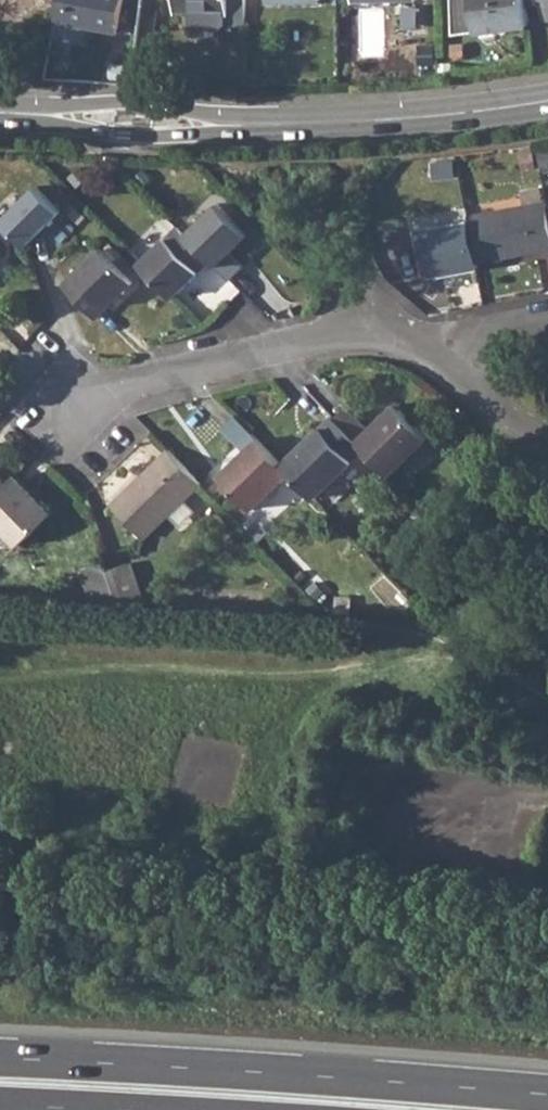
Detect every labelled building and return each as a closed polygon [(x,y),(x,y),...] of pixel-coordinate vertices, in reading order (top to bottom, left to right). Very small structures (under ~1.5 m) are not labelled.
[(54,20),(118,32),(123,0),(57,0),(54,20)] [(244,25),(245,0),(175,0),(175,12),(192,12),(192,28),(222,28),(226,24),(244,25)] [(526,0),(472,0),(477,30),(529,22),(526,0)] [(467,214),(469,220),(477,261),(547,247),(547,216),(545,201),(467,214)] [(185,234),(209,259),(229,280),(243,267),(229,253),(248,236),(218,204),(185,234)] [(143,257),(174,226),(165,216),(134,247),(143,257)] [(477,261),(469,220),(416,230),(425,275),(477,265),(477,261)] [(177,226),(139,263),(172,296),(209,259),(185,234),(177,226)] [(99,246),(63,285),(96,317),(133,280),(99,246)] [(368,427),(356,439),(364,447),(389,473),(426,435),(394,402),(368,427)] [(331,413),(281,463),(289,471),(313,495),(364,447),(356,439),(334,416),(331,413)] [(281,463),(256,438),(220,474),(252,507),(289,471),(281,463)] [(199,480),(167,448),(111,503),(143,535),(199,480)] [(0,486),(0,524),(18,542),(52,510),(14,472),(4,482),(0,486)] [(81,568),(91,598),(118,600),(107,568),(104,560),(81,568)] [(131,561),(107,568),(118,600),(145,601),(131,561)]
